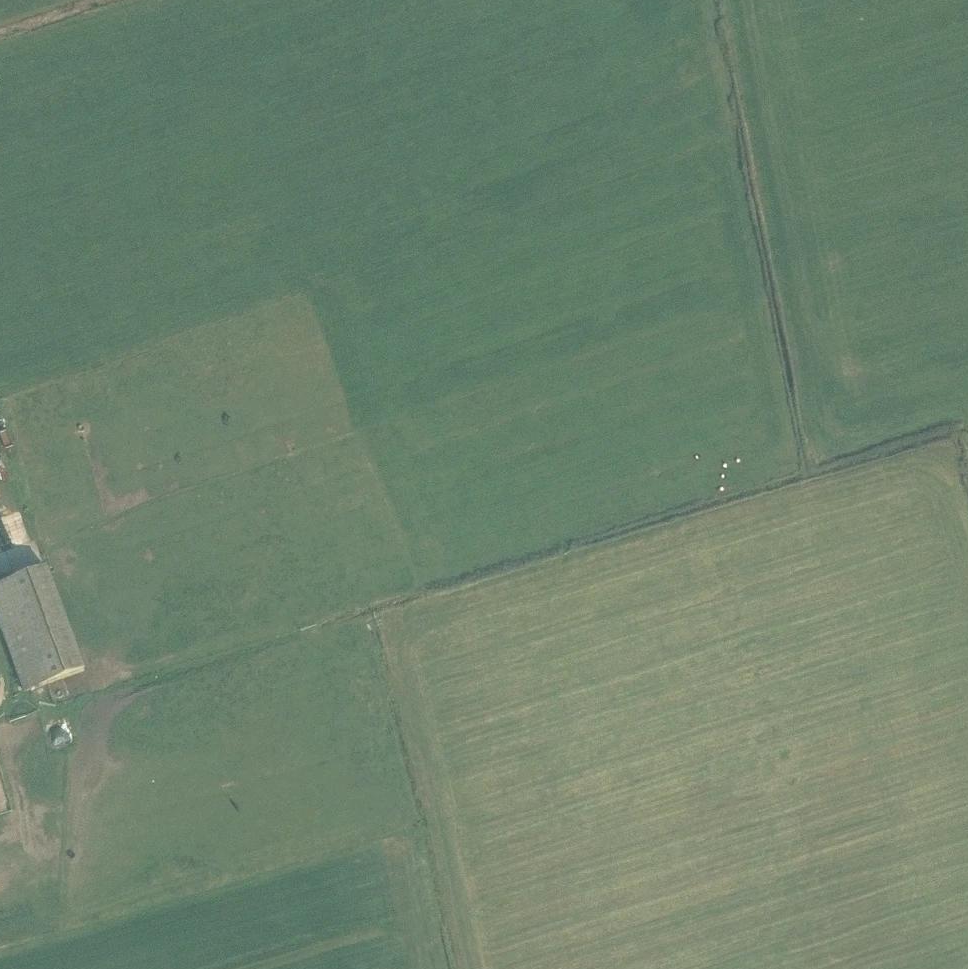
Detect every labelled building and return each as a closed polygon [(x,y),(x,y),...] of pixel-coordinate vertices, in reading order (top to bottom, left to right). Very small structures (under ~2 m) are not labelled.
[(36,689),(84,671),(47,570),(0,587),(0,625),(25,693),(36,689)]
